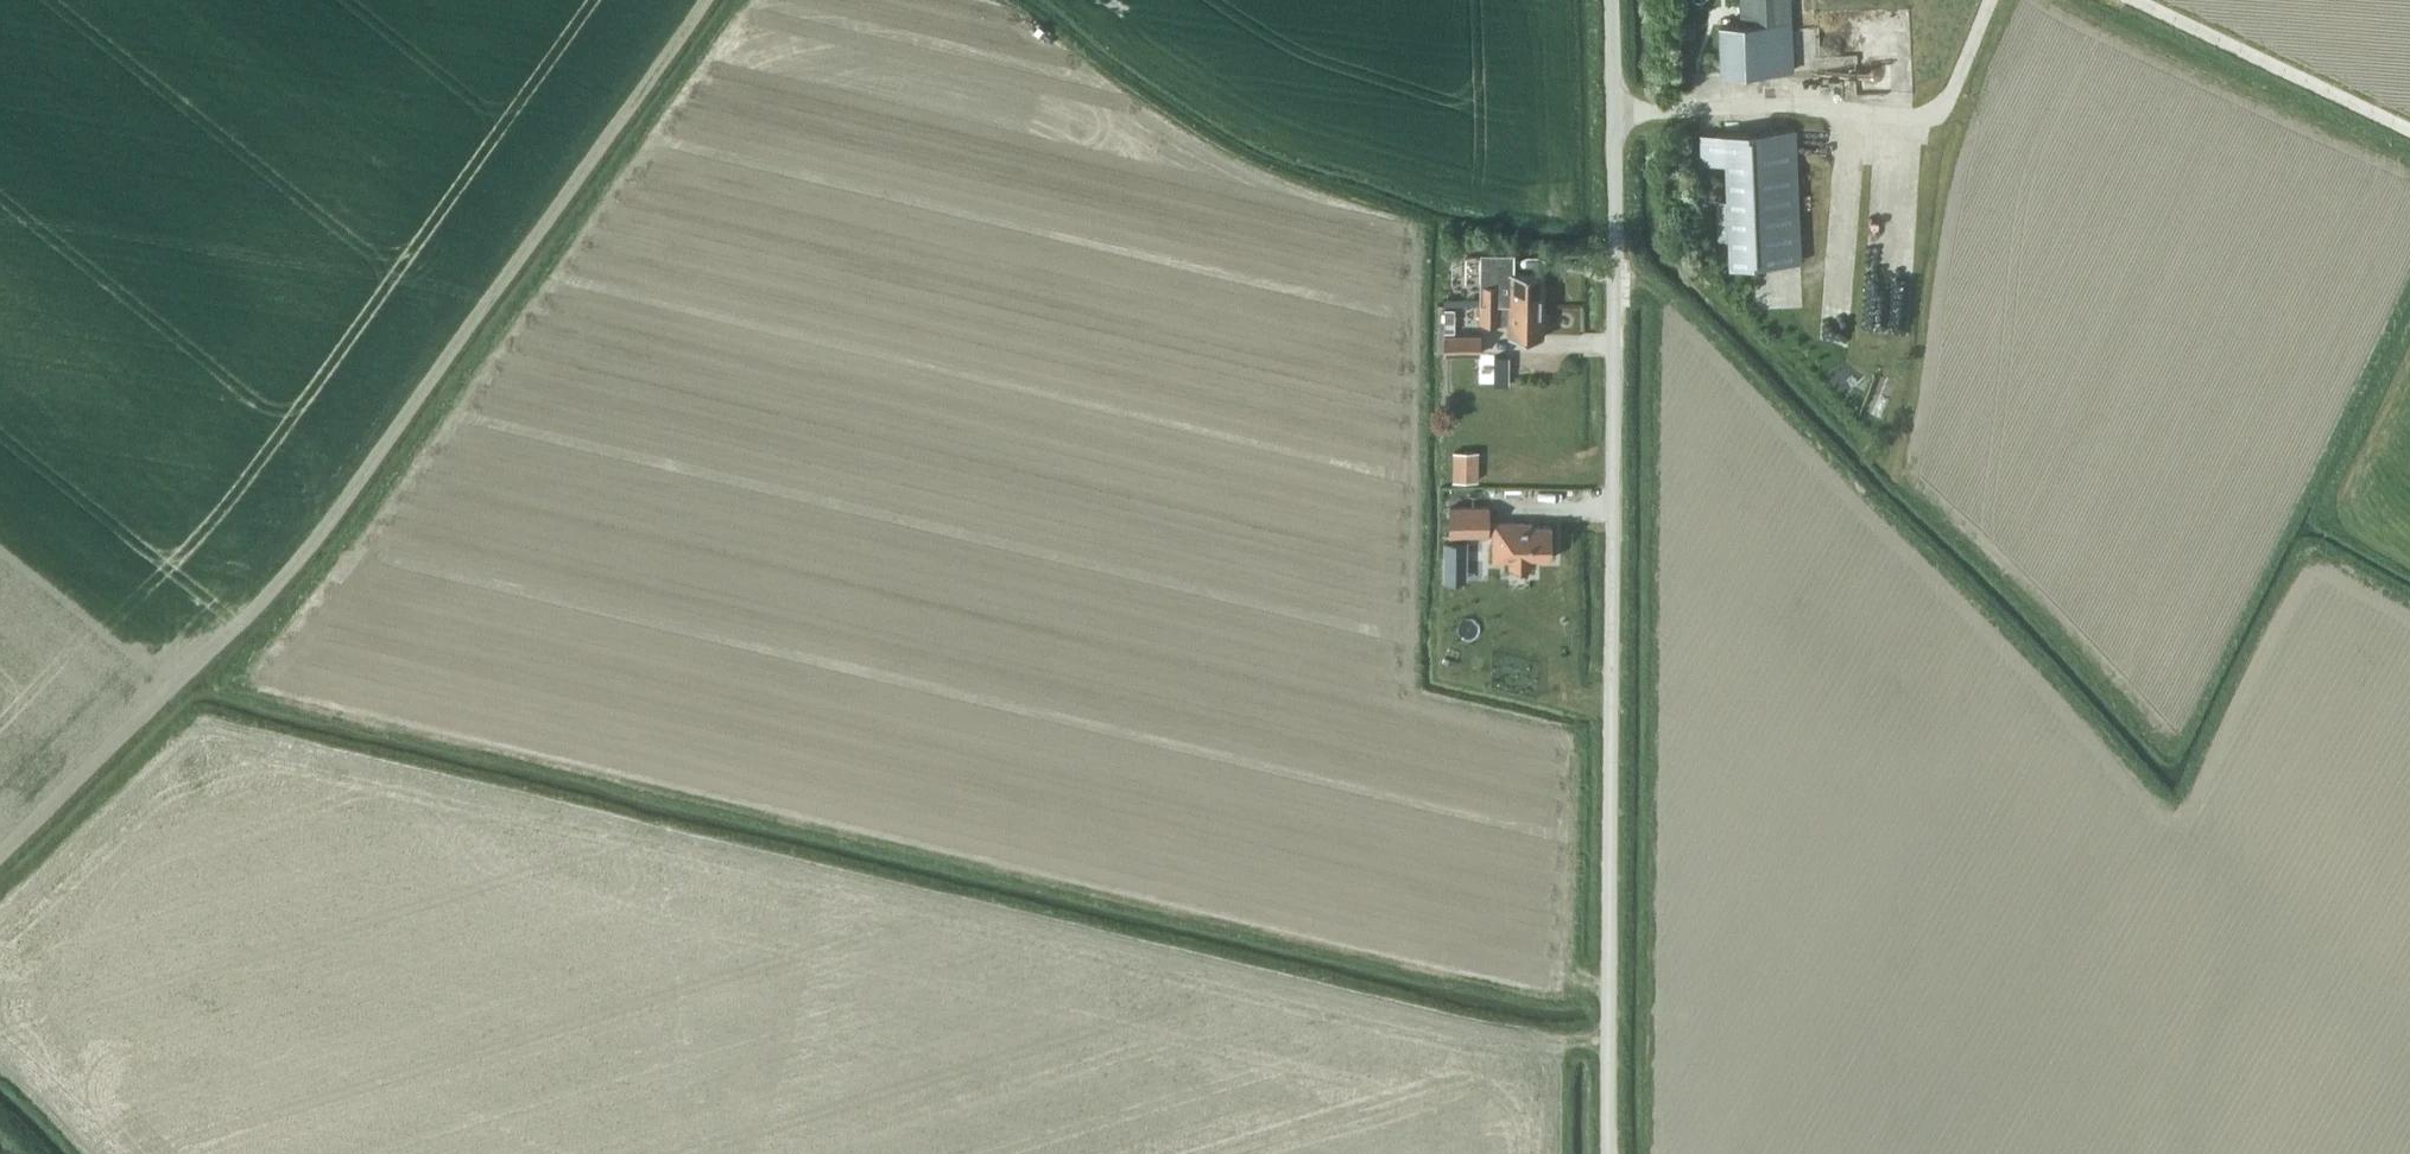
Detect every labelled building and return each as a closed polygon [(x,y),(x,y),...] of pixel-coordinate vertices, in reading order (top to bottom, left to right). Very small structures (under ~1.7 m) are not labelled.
[(1741,24),(1718,24),(1720,73),(1792,70),(1790,0),(1740,0),(1741,24)] [(1720,160),(1727,264),(1798,259),(1790,126),(1695,132),(1697,161),(1720,160)] [(1478,285),(1478,304),(1541,305),(1541,273),(1508,272),(1508,294),(1498,294),(1498,285),(1478,285)] [(1541,305),(1478,304),(1478,324),(1508,324),(1507,337),(1541,337),(1541,305)] [(1454,330),(1454,308),(1444,308),(1444,330),(1454,330)] [(1443,354),(1480,355),(1481,334),(1443,333),(1443,354)] [(1493,385),(1508,385),(1508,358),(1493,358),(1493,385)] [(1884,415),(1899,378),(1884,372),(1868,409),(1884,415)] [(1477,480),(1478,451),(1452,451),(1452,480),(1477,480)] [(1523,520),(1493,520),(1487,520),(1488,505),(1450,505),(1449,533),(1487,534),(1487,531),(1493,531),(1493,559),(1508,559),(1508,567),(1529,567),(1529,556),(1551,556),(1552,525),(1523,524),(1523,520)] [(1443,580),(1464,580),(1464,543),(1444,543),(1443,580)]
